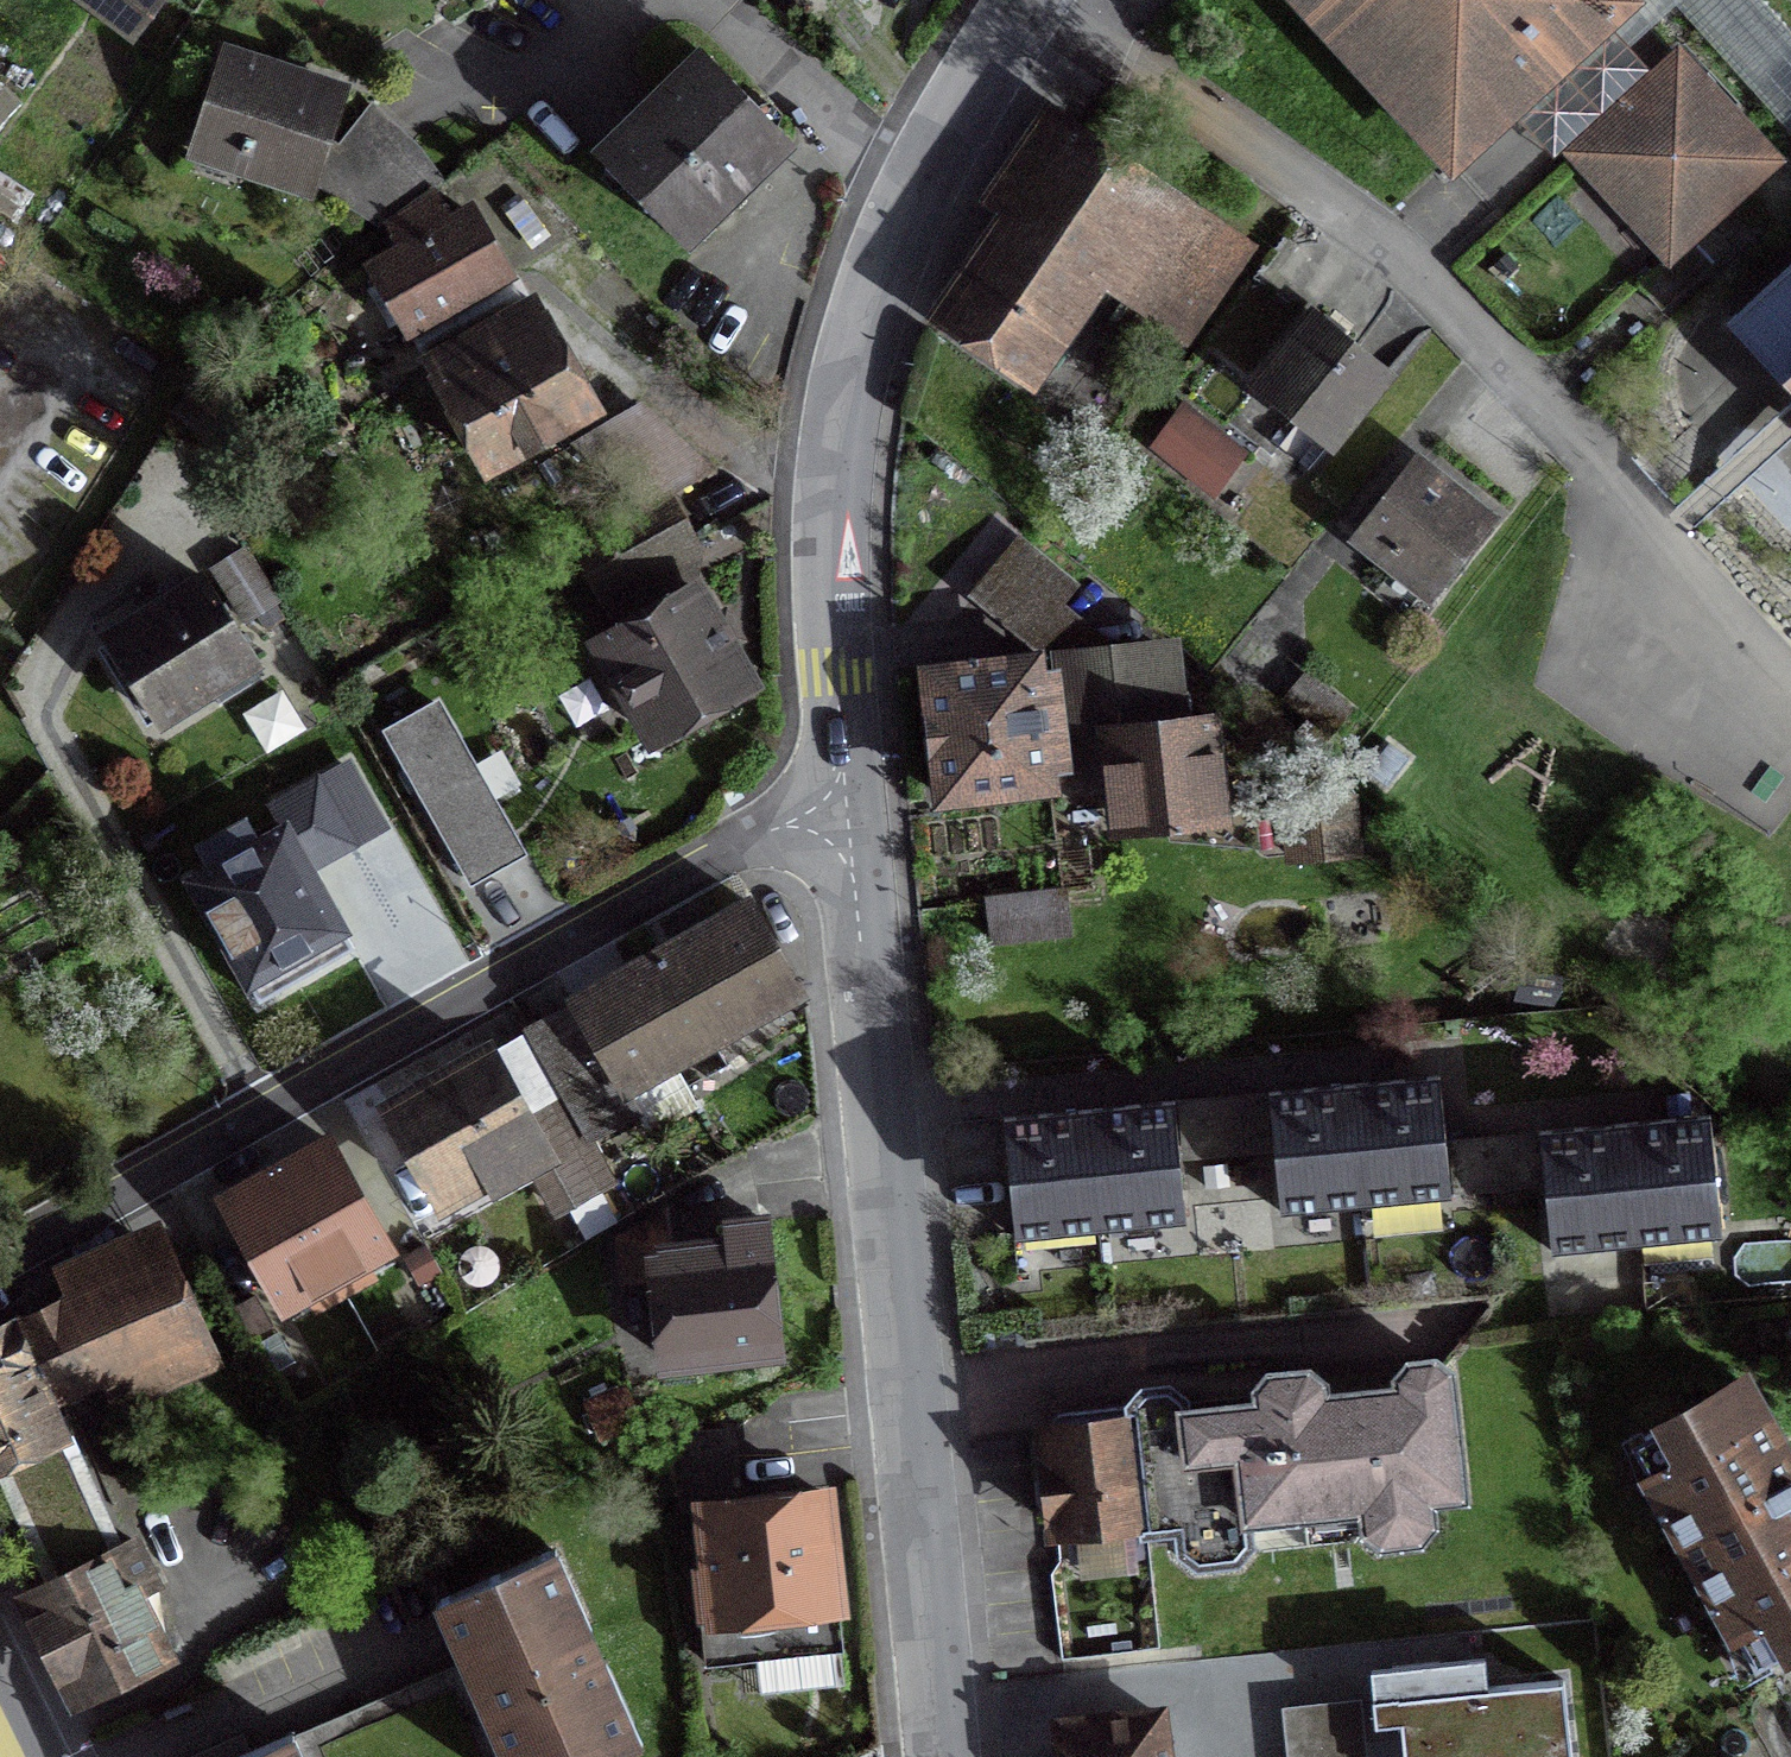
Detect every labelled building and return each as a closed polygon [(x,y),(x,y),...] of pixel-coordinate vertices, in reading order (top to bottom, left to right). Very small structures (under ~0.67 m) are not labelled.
[(130,37),(158,0),(81,0),(130,37)] [(1615,0),(1300,0),(1449,161),(1601,22),(1619,4),(1615,0)] [(307,192),(338,96),(222,58),(194,143),(242,159),(239,170),(307,192)] [(702,58),(596,161),(679,246),(785,143),(702,58)] [(1674,63),(1655,81),(1574,155),(1667,256),(1633,288),(1657,314),(1727,249),(1702,223),(1767,164),(1674,63)] [(1149,191),(1071,135),(942,322),(1021,376),(1149,191)] [(501,279),(465,217),(372,269),(407,332),(501,279)] [(1787,386),(1790,390),(1790,263),(1723,326),(1782,390),(1787,386)] [(528,304),(424,363),(484,469),(588,410),(528,304)] [(1328,446),(1382,379),(1309,320),(1255,387),(1298,422),(1276,449),(1304,472),(1326,444),(1328,446)] [(642,510),(709,472),(636,410),(574,447),(642,510)] [(1180,411),(1152,450),(1210,496),(1240,457),(1180,411)] [(1423,592),(1479,521),(1416,472),(1361,542),(1423,592)] [(666,502),(574,554),(597,595),(689,545),(666,502)] [(240,553),(210,572),(243,624),(273,606),(240,553)] [(157,725),(252,667),(198,581),(104,640),(157,725)] [(691,592),(597,645),(651,742),(746,689),(691,592)] [(1120,776),(1125,776),(1128,796),(1216,786),(1209,725),(1177,728),(1169,662),(1155,649),(1106,655),(1120,776)] [(1031,663),(924,676),(939,801),(1046,789),(1035,692),(1053,689),(1051,676),(1033,678),(1031,663)] [(1300,742),(1314,754),(1346,716),(1300,677),(1280,700),(1312,728),(1300,742)] [(475,880),(523,852),(438,704),(390,731),(415,774),(475,880)] [(284,804),(296,825),(190,885),(256,1003),(347,951),(302,872),(376,829),(343,771),(284,804)] [(1342,855),(1338,810),(1300,815),(1305,859),(1342,855)] [(1060,896),(985,904),(990,942),(1064,933),(1060,896)] [(748,908),(653,961),(569,1007),(610,1080),(612,1079),(651,1057),(686,1038),(693,1051),(700,1047),(707,1043),(700,1030),(749,1003),(788,981),(748,908)] [(485,1055),(386,1110),(433,1194),(487,1164),(500,1157),(513,1180),(531,1170),(537,1181),(555,1213),(606,1185),(584,1144),(560,1100),(521,1121),(485,1055)] [(1265,1095),(1277,1216),(1448,1199),(1435,1078),(1265,1095)] [(1000,1121),(1012,1242),(1182,1224),(1170,1103),(1000,1121)] [(1718,1238),(1707,1117),(1536,1134),(1548,1255),(1718,1238)] [(324,1143),(272,1171),(220,1200),(281,1310),(318,1290),(333,1281),(348,1273),(385,1253),(324,1143)] [(723,1242),(650,1251),(663,1364),(770,1352),(755,1221),(722,1225),(723,1242)] [(54,1586),(110,1559),(43,1408),(100,1383),(113,1412),(210,1369),(162,1260),(0,1332),(0,1465),(54,1586)] [(1140,1396),(1128,1410),(1141,1523),(1142,1533),(1170,1531),(1172,1558),(1192,1574),(1236,1569),(1251,1549),(1248,1522),(1352,1510),(1355,1538),(1375,1554),(1419,1549),(1434,1529),(1431,1501),(1458,1498),(1446,1375),(1440,1371),(1430,1365),(1406,1366),(1394,1379),(1395,1390),(1320,1399),(1318,1385),(1304,1374),(1266,1378),(1260,1386),(1254,1392),(1256,1406),(1180,1415),(1178,1404),(1164,1393),(1140,1396)] [(1790,1479),(1790,1477),(1741,1385),(1641,1440),(1661,1476),(1648,1483),(1733,1636),(1745,1629),(1765,1665),(1790,1650),(1790,1521),(1789,1522),(1782,1509),(1790,1503),(1790,1482),(1790,1480),(1790,1479)] [(1079,1416),(1081,1432),(1041,1436),(1045,1476),(1036,1487),(1039,1505),(1051,1514),(1053,1533),(1141,1523),(1128,1410),(1093,1414),(1079,1416)] [(703,1666),(837,1652),(821,1498),(701,1511),(707,1569),(693,1570),(703,1666)] [(54,1586),(26,1600),(75,1700),(167,1656),(146,1612),(132,1619),(125,1604),(154,1590),(133,1548),(110,1559),(54,1586)] [(459,1665),(500,1756),(613,1756),(636,1747),(551,1553),(433,1605),(449,1642),(459,1665)] [(288,1740),(296,1756),(500,1756),(459,1665),(423,1681),(374,1702),(336,1719),(288,1740)] [(1568,1680),(1404,1695),(1410,1756),(1575,1756),(1568,1680)] [(1287,1710),(1291,1756),(1363,1756),(1358,1704),(1287,1710)] [(1158,1720),(1127,1723),(1127,1719),(1054,1727),(1058,1756),(1162,1756),(1158,1720)] [(243,1756),(296,1756),(288,1740),(287,1738),(274,1743),(243,1756)]
